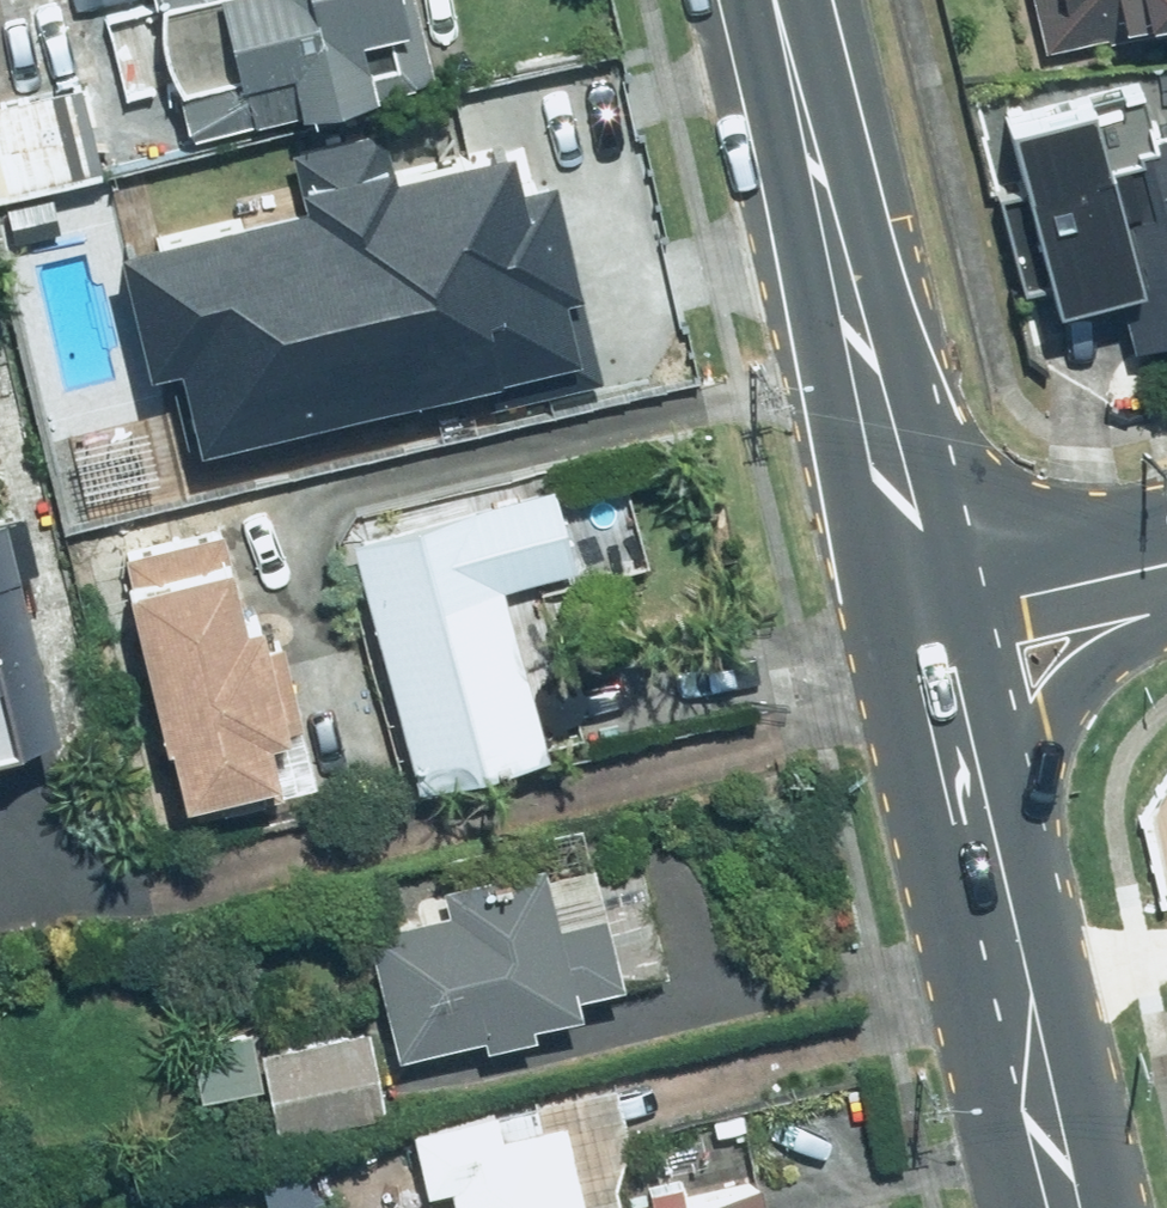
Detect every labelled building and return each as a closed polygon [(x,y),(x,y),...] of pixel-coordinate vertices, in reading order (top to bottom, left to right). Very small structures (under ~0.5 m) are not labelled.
[(191,149),(421,70),(397,0),(166,0),(104,21),(134,108),(172,95),(191,149)] [(1166,26),(1166,0),(1024,0),(1038,56),(1166,26)] [(1158,147),(1142,89),(990,131),(1037,301),(1115,279),(1091,191),(1133,179),(1166,302),(1166,145),(1158,147)] [(103,171),(85,96),(0,104),(0,195),(103,171)] [(134,234),(178,425),(612,326),(575,166),(522,178),(507,115),(322,158),(330,189),(134,234)] [(549,480),(336,538),(404,787),(530,753),(488,601),(575,577),(549,480)] [(234,630),(203,493),(95,517),(160,804),(259,782),(250,741),(276,735),(251,626),(234,630)] [(50,735),(4,518),(0,519),(0,745),(50,735)] [(427,915),(360,930),(388,1060),(470,1042),(473,1052),(518,1042),(515,1029),(561,1019),(557,999),(611,987),(587,874),(541,884),(537,869),(422,894),(427,915)] [(252,1032),(179,1043),(187,1101),(258,1091),(264,1134),(376,1118),(364,1036),(254,1052),(252,1032)] [(757,1187),(682,1202),(678,1184),(608,1198),(616,1090),(404,1133),(405,1149),(318,1172),(328,1207),(356,1207),(438,1187),(443,1207),(761,1207),(757,1187)]
